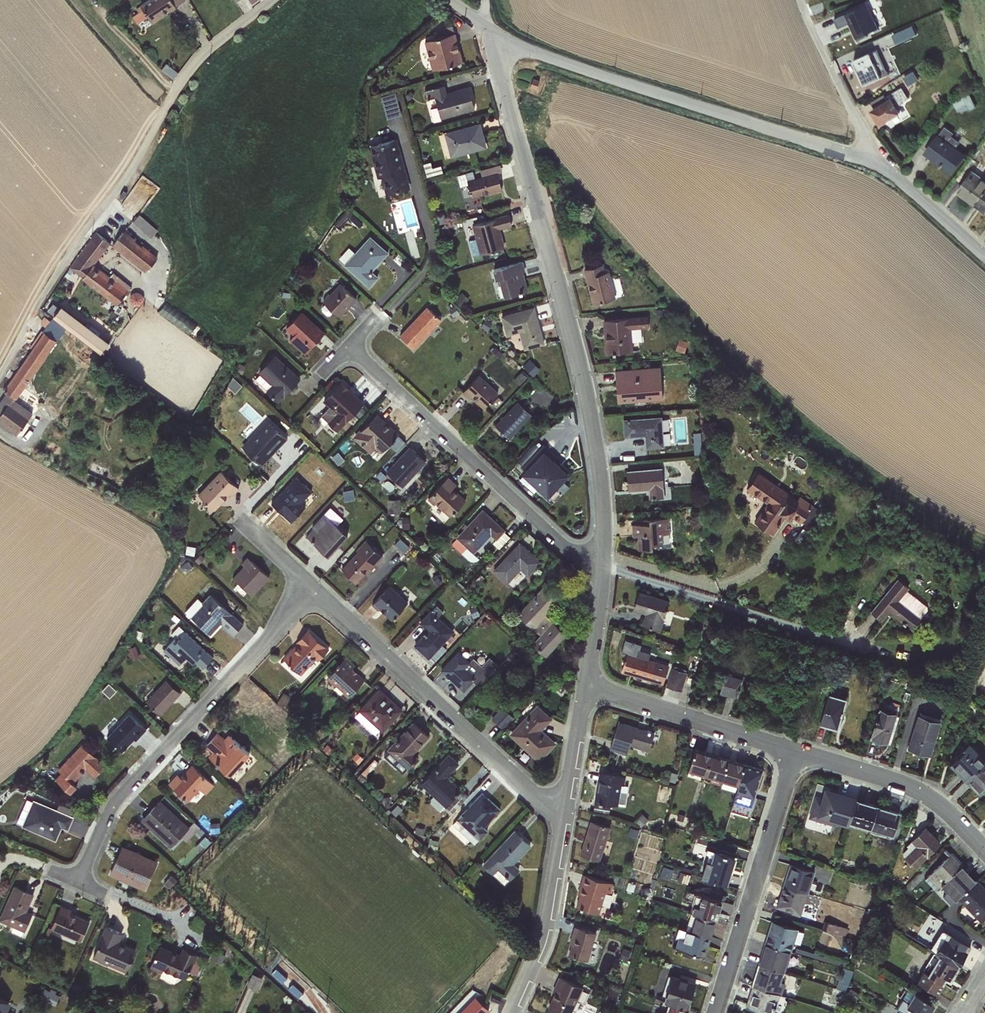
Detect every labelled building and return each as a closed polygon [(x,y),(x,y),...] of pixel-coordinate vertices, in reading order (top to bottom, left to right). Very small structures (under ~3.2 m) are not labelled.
[(140,4),(143,9),(132,16),(137,23),(148,16),(151,22),(184,0),(147,0),(140,4)] [(865,5),(834,19),(838,29),(851,23),(855,32),(853,33),(857,41),(868,36),(867,34),(878,29),(873,18),(867,4),(865,5)] [(424,41),(432,70),(463,62),(453,24),(437,28),(439,36),(424,41)] [(912,25),(891,35),(896,44),(916,34),(912,25)] [(877,50),(853,61),(864,85),(888,74),(877,50)] [(888,64),(892,76),(899,73),(893,55),(885,58),(887,65),(888,64)] [(160,69),(173,79),(178,72),(165,63),(160,69)] [(905,75),(909,84),(919,79),(915,70),(905,75)] [(539,81),(533,79),(530,87),(536,89),(539,81)] [(867,84),(870,90),(880,86),(878,80),(867,84)] [(441,119),(475,109),(469,86),(447,92),(444,85),(432,88),(441,119)] [(876,120),(880,126),(901,113),(897,107),(902,104),(901,103),(908,99),(902,88),(886,97),(888,100),(875,109),(872,111),(877,119),(876,120)] [(397,90),(382,95),(388,117),(404,113),(397,90)] [(969,94),(953,102),(958,112),(967,107),(969,111),(976,107),(969,94)] [(870,102),(875,109),(888,100),(886,97),(884,95),(870,102)] [(450,157),(487,148),(480,123),(444,133),(450,157)] [(945,127),(925,152),(952,172),(965,155),(956,148),(960,142),(951,136),(954,133),(945,127)] [(396,138),(368,146),(377,178),(381,178),(385,195),(410,188),(396,138)] [(457,175),(459,186),(467,185),(471,198),(502,190),(497,172),(502,171),(500,165),(480,169),(481,176),(467,180),(465,173),(457,175)] [(958,192),(975,205),(984,191),(984,173),(984,172),(980,176),(973,171),(958,192)] [(975,205),(984,212),(984,191),(975,205)] [(500,229),(512,226),(508,213),(472,225),(479,254),(505,247),(500,229)] [(124,230),(112,246),(144,272),(157,257),(143,245),(142,247),(134,240),(135,239),(124,230)] [(131,286),(113,272),(110,277),(94,265),(110,243),(96,232),(69,268),(116,305),(131,286)] [(343,264),(369,287),(378,277),(372,271),(389,253),(370,235),(343,264)] [(504,298),(528,291),(523,272),(525,271),(522,261),(492,269),(495,279),(498,279),(504,298)] [(602,264),(583,269),(592,304),(616,298),(608,271),(605,272),(602,264)] [(357,299),(339,283),(323,301),(340,317),(357,299)] [(138,292),(133,292),(129,296),(130,302),(134,305),(139,305),(143,300),(142,295),(138,292)] [(60,308),(53,302),(47,310),(101,352),(108,343),(61,307),(60,308)] [(441,320),(426,306),(399,336),(413,350),(441,320)] [(523,350),(545,344),(534,306),(500,315),(506,336),(519,333),(523,350)] [(303,311),(302,310),(285,328),(292,335),(288,340),(304,354),(325,332),(303,311)] [(602,320),(605,353),(633,352),(632,342),(641,341),(641,328),(649,328),(647,316),(602,320)] [(50,320),(42,331),(44,332),(4,391),(7,393),(0,403),(0,422),(16,434),(32,413),(14,400),(15,399),(16,399),(56,341),(55,340),(63,329),(50,320)] [(680,337),(677,347),(686,350),(689,340),(680,337)] [(277,403),(301,378),(275,354),(258,372),(259,373),(255,379),(277,403)] [(531,359),(525,366),(533,373),(539,366),(531,359)] [(660,366),(614,370),(616,403),(663,400),(660,366)] [(479,374),(462,393),(468,399),(470,398),(483,409),(498,392),(479,374)] [(321,415),(337,432),(364,402),(341,381),(340,382),(322,401),(328,407),(321,415)] [(532,415),(517,401),(494,425),(509,440),(532,415)] [(352,436),(370,453),(375,448),(381,453),(399,434),(377,413),(360,431),(358,430),(352,436)] [(661,416),(622,419),(624,437),(644,436),(645,449),(664,447),(661,416)] [(241,446),(261,465),(287,438),(266,419),(241,446)] [(556,456),(543,444),(522,467),(526,470),(523,473),(546,494),(566,474),(552,461),(556,456)] [(409,446),(385,472),(402,487),(426,462),(409,446)] [(662,467),(626,470),(628,492),(648,491),(649,499),(664,498),(662,467)] [(220,471),(197,494),(214,510),(231,493),(233,495),(239,489),(220,471)] [(758,472),(746,489),(765,504),(753,522),(773,535),(785,517),(788,519),(790,517),(800,523),(813,505),(800,496),(797,498),(758,472)] [(312,491),(296,476),(270,504),(291,523),(306,507),(302,502),(312,491)] [(456,484),(448,476),(427,499),(433,506),(435,504),(450,517),(466,500),(453,488),(456,484)] [(342,519),(330,507),(311,526),(313,527),(305,536),(321,551),(328,557),(348,535),(337,525),(342,519)] [(451,543),(470,561),(476,561),(478,557),(473,554),(490,536),(495,540),(492,543),(498,548),(509,536),(506,530),(482,508),(451,543)] [(637,536),(638,550),(652,548),(652,545),(663,544),(662,534),(670,533),(668,517),(649,519),(649,523),(631,525),(632,536),(637,536)] [(341,568),(356,583),(374,563),(376,564),(383,556),(365,540),(358,548),(359,549),(341,568)] [(519,541),(492,570),(507,584),(520,570),(527,576),(541,561),(519,541)] [(263,571),(247,556),(241,563),(243,565),(232,577),(252,596),(270,577),(263,571),(264,570),(263,571)] [(897,578),(869,612),(881,621),(889,612),(912,631),(922,619),(920,617),(926,609),(926,606),(907,590),(909,588),(897,578)] [(531,644),(546,657),(567,634),(546,616),(561,600),(544,584),(517,614),(539,634),(531,644)] [(391,620),(408,602),(390,585),(371,604),(379,613),(380,611),(391,620)] [(670,600),(638,591),(632,610),(644,614),(641,625),(660,631),(670,600)] [(228,630),(238,619),(210,593),(191,617),(210,634),(220,623),(228,630)] [(454,632),(430,610),(418,622),(427,630),(413,645),(429,659),(454,632)] [(170,633),(174,638),(163,650),(179,665),(186,657),(193,663),(195,661),(202,668),(213,657),(178,625),(170,633)] [(317,661),(329,649),(308,629),(295,642),(296,643),(282,658),(300,675),(315,659),(317,661)] [(135,646),(126,649),(129,660),(139,657),(135,646)] [(470,662),(458,650),(440,669),(463,691),(476,678),(465,668),(470,662)] [(620,672),(649,681),(655,661),(627,652),(620,672)] [(345,658),(326,679),(335,687),(333,688),(341,695),(342,694),(347,698),(365,679),(354,669),(356,667),(345,658)] [(682,689),(687,669),(673,665),(668,685),(682,689)] [(744,674),(726,669),(719,692),(737,698),(744,674)] [(166,679),(145,701),(160,715),(180,693),(166,679)] [(109,683),(103,689),(111,696),(117,690),(109,683)] [(358,710),(355,716),(375,735),(379,730),(382,733),(403,710),(379,687),(358,710)] [(838,729),(847,698),(828,692),(819,724),(838,729)] [(552,719),(537,704),(508,734),(538,762),(556,743),(542,729),(552,719)] [(504,706),(493,717),(503,727),(514,717),(504,706)] [(878,708),(869,739),(887,744),(897,713),(878,708)] [(128,713),(106,737),(122,750),(133,738),(135,739),(145,728),(128,713)] [(930,756),(940,722),(917,715),(906,749),(930,756)] [(383,756),(396,768),(400,763),(407,769),(418,758),(414,753),(430,736),(413,721),(386,749),(387,751),(383,756)] [(648,751),(654,733),(618,721),(609,749),(626,755),(630,745),(648,751)] [(217,732),(205,746),(211,752),(207,756),(229,776),(250,754),(228,734),(224,738),(217,732)] [(984,762),(984,760),(969,742),(957,754),(958,755),(949,764),(964,781),(984,762)] [(54,779),(70,794),(77,787),(73,783),(85,769),(93,778),(105,765),(81,743),(57,769),(60,772),(54,779)] [(688,769),(704,774),(711,753),(694,748),(688,769)] [(459,763),(448,753),(420,784),(433,796),(428,801),(439,812),(461,789),(447,776),(459,763)] [(728,759),(711,753),(704,774),(721,780),(728,759)] [(744,764),(728,759),(721,780),(737,785),(744,764)] [(964,781),(979,795),(984,789),(984,762),(964,781)] [(745,763),(744,764),(737,785),(732,805),(748,810),(752,805),(763,768),(745,763)] [(176,773),(167,783),(187,802),(200,789),(206,794),(214,785),(190,764),(179,775),(176,773)] [(625,776),(598,773),(593,801),(624,806),(628,785),(624,785),(625,776)] [(856,799),(856,797),(824,787),(821,797),(815,795),(808,817),(834,825),(836,821),(848,825),(850,820),(856,799)] [(452,823),(475,845),(488,831),(484,827),(501,809),(482,791),(452,823)] [(26,798),(16,822),(22,824),(21,826),(55,841),(61,827),(68,830),(73,816),(70,815),(73,809),(58,803),(56,809),(33,799),(32,801),(26,798)] [(160,799),(140,820),(169,848),(183,834),(188,839),(198,827),(192,822),(189,827),(160,799)] [(877,805),(856,799),(850,820),(871,827),(877,805)] [(899,813),(877,805),(871,827),(892,834),(899,813)] [(610,826),(590,819),(579,855),(600,861),(610,826)] [(941,843),(925,826),(910,840),(915,846),(904,856),(915,868),(941,843)] [(531,845),(514,829),(481,864),(504,885),(519,869),(514,864),(531,845)] [(145,891),(158,861),(122,845),(108,875),(145,891)] [(708,854),(701,876),(727,884),(736,856),(707,848),(706,852),(708,854)] [(934,890),(962,865),(945,848),(942,850),(948,856),(924,879),(934,890)] [(783,885),(808,893),(815,871),(790,863),(783,885)] [(958,898),(977,881),(962,865),(934,890),(949,907),(958,898)] [(613,883),(583,875),(575,906),(599,913),(605,892),(610,893),(613,883)] [(958,898),(981,923),(984,919),(984,889),(977,881),(958,898)] [(24,932),(33,913),(27,910),(34,894),(13,885),(0,915),(0,921),(24,932)] [(808,893),(783,885),(775,907),(791,913),(791,914),(799,916),(808,893)] [(691,911),(716,919),(722,901),(721,900),(722,894),(712,891),(710,897),(695,892),(692,901),(699,903),(698,905),(693,904),(691,911)] [(71,909),(60,905),(50,929),(80,942),(90,921),(70,912),(71,909)] [(686,929),(711,937),(716,919),(691,911),(686,929)] [(765,941),(792,950),(798,929),(771,920),(765,941)] [(123,933),(105,926),(92,957),(107,966),(108,965),(125,972),(136,950),(119,940),(123,933)] [(568,955),(587,961),(596,933),(573,927),(568,943),(571,944),(568,955)] [(711,937),(686,929),(678,927),(676,936),(677,937),(674,947),(683,950),(683,954),(690,957),(692,952),(705,955),(711,937)] [(934,952),(959,966),(971,946),(944,930),(937,941),(940,943),(934,952)] [(792,950),(765,941),(758,964),(783,973),(785,973),(792,950)] [(160,944),(149,967),(160,972),(162,970),(185,980),(189,972),(196,974),(204,957),(183,947),(180,953),(160,944)] [(959,966),(934,952),(917,981),(937,994),(947,978),(951,980),(959,966)] [(273,971),(312,1006),(323,994),(285,959),(273,971)] [(752,986),(780,995),(784,984),(780,982),(783,973),(758,964),(752,986)] [(847,989),(853,968),(844,966),(839,987),(847,989)] [(253,972),(249,986),(260,989),(264,975),(253,972)] [(668,1002),(688,1008),(690,1001),(696,982),(688,979),(688,978),(673,974),(663,1000),(668,1002)] [(558,977),(553,988),(555,989),(547,1008),(559,1012),(571,1012),(583,987),(558,977)] [(752,986),(745,1007),(762,1012),(774,1012),(780,995),(752,986)] [(913,993),(908,1001),(902,998),(896,1008),(904,1012),(930,1012),(935,1005),(913,993)] [(11,1002),(0,998),(0,1012),(6,1012),(11,1002)] [(668,1002),(665,1012),(687,1012),(689,1008),(688,1008),(668,1002)]
